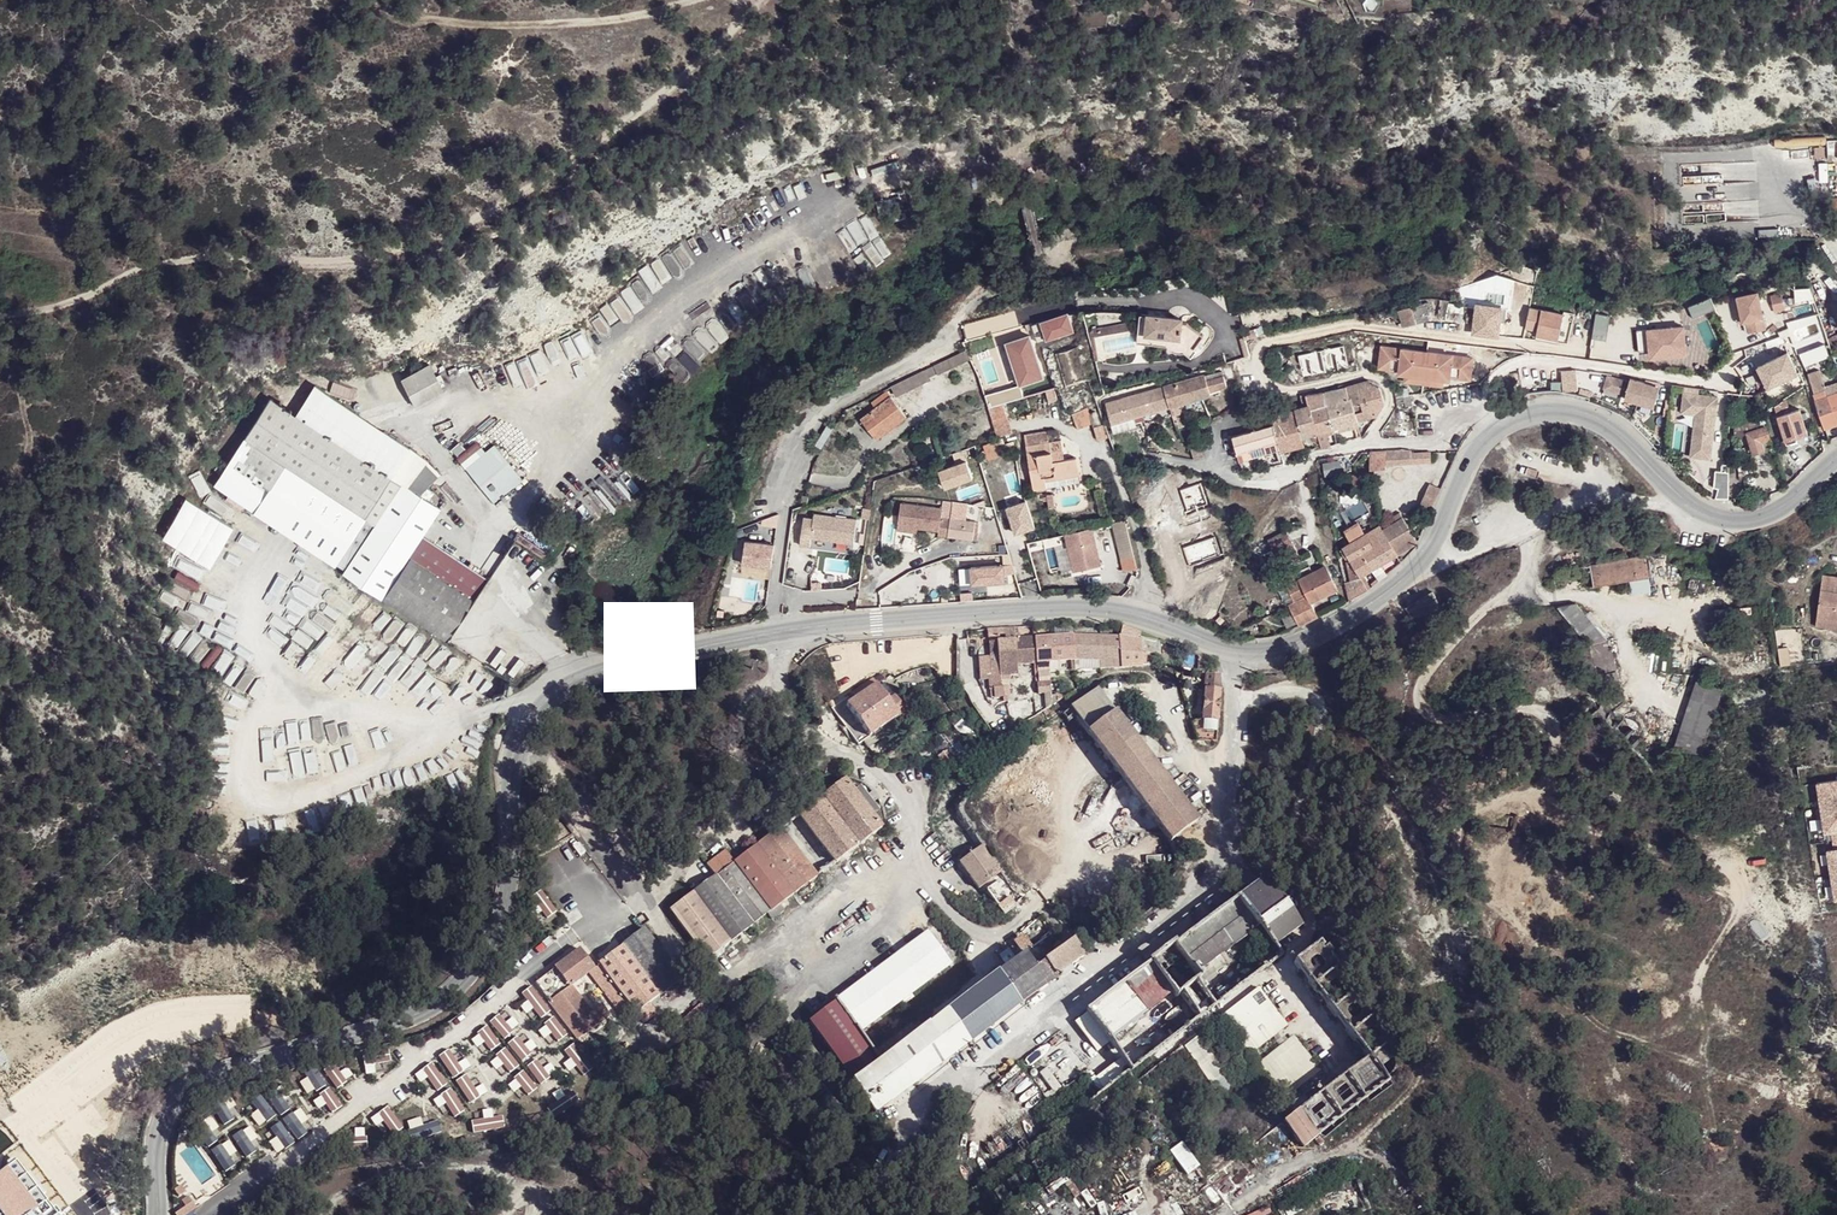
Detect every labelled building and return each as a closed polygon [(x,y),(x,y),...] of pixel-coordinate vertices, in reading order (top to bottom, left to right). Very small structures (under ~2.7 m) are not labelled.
[(1826,140),(1827,159),(1836,158),(1836,140),(1826,140)] [(1753,181),(1721,183),(1721,173),(1682,175),(1683,201),(1754,198),(1753,181)] [(1796,291),(1797,300),(1809,299),(1808,290),(1796,291)] [(1772,313),(1783,312),(1781,294),(1770,295),(1772,313)] [(1736,298),(1741,335),(1763,332),(1758,295),(1736,298)] [(1770,315),(1769,296),(1760,297),(1761,316),(1770,315)] [(1417,309),(1414,299),(1387,306),(1393,325),(1423,316),(1422,308),(1417,309)] [(1562,334),(1568,304),(1544,300),(1538,330),(1562,334)] [(1145,313),(1137,313),(1135,340),(1164,342),(1165,344),(1167,346),(1171,348),(1174,350),(1178,350),(1182,349),(1188,353),(1193,346),(1191,343),(1178,335),(1143,332),(1145,313)] [(1179,316),(1145,313),(1143,332),(1178,335),(1191,343),(1199,330),(1179,319),(1179,316)] [(1124,324),(1091,332),(1093,338),(1126,330),(1124,324)] [(1688,353),(1685,324),(1637,328),(1639,351),(1650,350),(1651,352),(1660,351),(1661,356),(1688,353)] [(1047,382),(1032,336),(1006,345),(1021,389),(1047,382)] [(1243,342),(1246,356),(1251,355),(1250,351),(1258,348),(1257,344),(1255,345),(1254,341),(1248,343),(1248,341),(1243,342)] [(1806,365),(1821,359),(1814,342),(1799,347),(1806,365)] [(1471,357),(1381,346),(1379,367),(1389,368),(1389,369),(1398,370),(1398,374),(1405,374),(1404,381),(1441,385),(1441,379),(1448,380),(1449,376),(1458,377),(1469,378),(1471,357)] [(1067,384),(1087,378),(1078,347),(1058,352),(1067,384)] [(940,364),(892,386),(896,395),(928,381),(927,376),(938,372),(939,374),(971,359),(966,351),(940,364)] [(1769,393),(1782,386),(1779,380),(1782,378),(1780,374),(1777,376),(1770,363),(1757,370),(1769,393)] [(400,377),(413,407),(443,395),(431,365),(400,377)] [(1222,370),(1204,375),(1206,380),(1223,375),(1222,370)] [(1657,404),(1663,381),(1633,374),(1632,378),(1608,372),(1603,388),(1627,394),(1627,396),(1657,404)] [(1105,404),(1111,423),(1169,407),(1171,416),(1180,414),(1177,405),(1185,403),(1187,412),(1195,409),(1193,400),(1210,396),(1208,392),(1227,386),(1223,375),(1206,380),(1204,375),(1105,404)] [(1346,387),(1349,399),(1351,398),(1358,420),(1378,414),(1384,404),(1379,389),(1370,384),(1369,381),(1346,387)] [(1407,385),(1394,389),(1397,398),(1409,395),(1407,385)] [(910,401),(926,395),(923,387),(907,393),(910,401)] [(1323,392),(1326,405),(1349,399),(1346,387),(1323,392)] [(1721,392),(1685,388),(1682,411),(1696,412),(1690,456),(1713,459),(1721,392)] [(1836,424),(1836,393),(1832,394),(1831,391),(1827,392),(1829,395),(1814,401),(1824,429),(1826,428),(1836,424)] [(1306,396),(1309,406),(1310,410),(1326,405),(1323,392),(1306,396)] [(862,420),(866,425),(878,440),(907,417),(892,398),(889,399),(885,393),(875,401),(879,406),(862,420)] [(215,484),(346,570),(376,524),(365,517),(390,478),(270,398),(215,484)] [(1349,399),(1326,405),(1334,429),(1350,424),(1351,428),(1358,426),(1359,426),(1358,420),(1351,398),(1349,399)] [(1786,398),(1774,406),(1785,440),(1808,434),(1800,408),(1790,411),(1786,398)] [(1093,428),(1104,424),(1097,403),(1086,406),(1093,428)] [(1177,405),(1180,414),(1187,412),(1185,403),(1177,405)] [(1326,405),(1310,410),(1317,433),(1317,434),(1334,429),(1326,405)] [(1310,410),(1309,406),(1295,410),(1303,438),(1317,434),(1317,433),(1310,410)] [(1278,440),(1280,450),(1283,459),(1284,464),(1289,463),(1287,454),(1290,453),(1289,449),(1305,445),(1303,438),(1295,410),(1271,417),(1273,424),(1278,440)] [(1761,442),(1769,440),(1765,427),(1753,431),(1751,425),(1756,423),(1754,418),(1749,419),(1748,417),(1734,422),(1734,437),(1747,433),(1754,454),(1763,451),(1761,442)] [(1273,424),(1250,431),(1233,436),(1238,452),(1240,460),(1276,451),(1280,450),(1278,440),(1273,424)] [(1350,424),(1334,429),(1335,433),(1351,428),(1350,424)] [(1836,437),(1836,424),(1826,428),(1829,440),(1836,437)] [(1047,432),(1023,435),(1033,491),(1047,489),(1045,478),(1080,472),(1077,458),(1064,460),(1061,441),(1049,443),(1047,432)] [(1772,448),(1769,440),(1761,442),(1763,451),(1772,448)] [(495,441),(466,467),(497,502),(526,477),(495,441)] [(982,446),(987,461),(1003,456),(999,441),(982,446)] [(1200,441),(1191,444),(1194,459),(1204,456),(1200,441)] [(1385,450),(1385,464),(1412,463),(1411,452),(1411,449),(1406,449),(1385,450)] [(1369,464),(1385,464),(1385,450),(1369,452),(1369,464)] [(1411,452),(1412,463),(1444,462),(1444,451),(1411,452)] [(425,459),(402,483),(376,524),(344,572),(447,640),(475,595),(409,553),(423,532),(439,508),(417,492),(437,470),(425,459)] [(1715,470),(1714,497),(1727,498),(1728,470),(1715,470)] [(1045,478),(1046,482),(1081,476),(1080,472),(1045,478)] [(1142,495),(1167,486),(1164,478),(1140,486),(1142,495)] [(1432,509),(1441,488),(1430,482),(1420,505),(1431,511),(1432,509)] [(944,508),(903,504),(900,527),(920,529),(941,531),(941,535),(951,536),(953,518),(943,517),(944,508)] [(853,542),(856,516),(813,509),(813,514),(802,512),(797,544),(812,546),(813,536),(853,542)] [(1381,529),(1396,555),(1417,542),(1402,516),(1381,529)] [(1125,520),(1113,523),(1122,559),(1134,556),(1125,520)] [(1344,530),(1351,541),(1365,533),(1358,522),(1344,530)] [(1354,596),(1367,588),(1361,576),(1396,555),(1381,529),(1379,525),(1343,547),(1350,559),(1345,562),(1354,596)] [(1100,566),(1092,527),(1060,534),(1069,571),(1100,566)] [(1280,567),(1299,557),(1285,530),(1267,540),(1280,567)] [(488,573),(423,532),(409,553),(475,595),(488,573)] [(522,535),(518,540),(541,556),(545,551),(522,535)] [(773,572),(773,544),(745,544),(744,571),(773,572)] [(1631,579),(1650,576),(1646,553),(1590,563),(1594,584),(1631,579)] [(1299,624),(1318,615),(1311,601),(1337,588),(1325,565),(1289,584),(1294,594),(1289,597),(1292,602),(1288,604),(1299,624)] [(1445,579),(1456,575),(1454,569),(1443,574),(1445,579)] [(1822,574),(1815,625),(1836,628),(1836,576),(1822,574)] [(1653,590),(1650,576),(1631,579),(1633,593),(1653,590)] [(1318,615),(1344,602),(1337,588),(1311,601),(1318,615)] [(1576,603),(1558,607),(1589,646),(1604,702),(1620,689),(1616,671),(1613,671),(1606,641),(1576,603)] [(1071,671),(1075,671),(1071,635),(1034,638),(1037,674),(1038,683),(1049,683),(1049,673),(1058,672),(1058,661),(1070,661),(1071,671)] [(1118,636),(1121,667),(1151,665),(1150,659),(1145,659),(1144,653),(1159,656),(1158,642),(1139,637),(1139,640),(1118,636)] [(1037,674),(1034,638),(987,642),(988,657),(991,690),(992,699),(1002,698),(1000,676),(1017,675),(1017,665),(1033,664),(1034,674),(1037,674)] [(214,643),(200,668),(219,679),(233,654),(214,643)] [(328,644),(318,662),(329,667),(335,655),(340,657),(343,652),(328,644)] [(991,690),(988,657),(978,658),(978,669),(981,669),(982,676),(986,676),(988,691),(991,690)] [(1080,666),(1097,666),(1097,658),(1080,657),(1080,666)] [(890,723),(907,711),(894,693),(887,697),(872,677),(852,690),(856,697),(845,705),(868,738),(861,743),(867,750),(880,741),(879,741),(895,730),(890,723)] [(1699,759),(1722,689),(1697,680),(1674,750),(1699,759)] [(1049,683),(1038,683),(1036,684),(1037,695),(1042,694),(1044,709),(1051,704),(1049,683)] [(1096,688),(1070,708),(1074,713),(1169,842),(1196,822),(1096,688)] [(1205,741),(1216,742),(1220,691),(1204,689),(1202,718),(1203,719),(1203,724),(1206,724),(1205,741)] [(1074,713),(1070,708),(1062,714),(1065,719),(1074,713)] [(1196,740),(1201,740),(1202,731),(1193,730),(1196,740)] [(697,762),(707,762),(707,748),(697,748),(697,762)] [(945,769),(957,761),(948,749),(937,757),(945,769)] [(274,782),(302,780),(302,775),(293,775),(292,758),(272,759),(274,782)] [(1831,828),(1834,846),(1827,847),(1835,897),(1836,897),(1836,775),(1816,778),(1824,829),(1831,828)] [(451,777),(442,784),(453,800),(462,794),(451,777)] [(834,864),(881,829),(872,817),(879,812),(860,787),(853,791),(843,779),(797,815),(834,864)] [(773,920),(786,911),(781,904),(817,877),(779,827),(732,862),(725,852),(706,865),(715,875),(670,910),(707,959),(752,925),(751,924),(767,913),(773,920)] [(978,888),(1001,871),(984,846),(961,862),(978,888)] [(1235,888),(1275,940),(1302,919),(1262,868),(1235,888)] [(1198,926),(1185,937),(1205,964),(1219,953),(1198,926)] [(598,964),(640,1019),(652,1011),(647,1004),(680,979),(644,929),(598,964)] [(929,933),(839,1001),(863,1032),(954,965),(929,933)] [(1021,1001),(1055,975),(1044,960),(1035,966),(1025,951),(998,971),(1021,1001)] [(1171,990),(1150,963),(1124,982),(1145,1009),(1171,990)] [(1245,1055),(1287,1025),(1257,983),(1215,1013),(1245,1055)] [(534,984),(523,991),(539,1016),(550,1009),(534,984)] [(843,1074),(873,1113),(969,1041),(946,1011),(879,1061),(835,1001),(809,1022),(845,1072),(843,1074)] [(1071,1019),(1082,1035),(1077,1038),(1087,1054),(1096,1048),(1102,1056),(1116,1047),(1088,1007),(1071,1019)] [(520,1038),(495,1053),(505,1069),(530,1054),(520,1038)] [(363,1057),(366,1072),(375,1070),(373,1063),(391,1059),(388,1042),(371,1046),(373,1055),(363,1057)] [(576,1079),(593,1067),(574,1042),(557,1054),(576,1079)] [(452,1048),(440,1053),(451,1076),(463,1070),(452,1048)] [(1302,1105),(1318,1126),(1385,1076),(1367,1051),(1317,1089),(1320,1092),(1302,1105)] [(552,1071),(536,1056),(513,1079),(528,1094),(552,1071)] [(333,1085),(349,1078),(339,1059),(323,1066),(333,1085)] [(435,1091),(447,1082),(432,1061),(419,1070),(435,1091)] [(299,1078),(307,1093),(325,1083),(317,1068),(299,1078)] [(261,1125),(288,1107),(273,1085),(246,1103),(261,1125)] [(316,1095),(327,1113),(341,1105),(330,1087),(316,1095)] [(440,1095),(453,1115),(463,1109),(450,1089),(440,1095)] [(807,1117),(816,1111),(808,1099),(798,1106),(807,1117)] [(1297,1142),(1315,1132),(1296,1101),(1278,1111),(1297,1142)] [(378,1111),(392,1133),(403,1127),(389,1105),(378,1111)] [(271,1124),(284,1146),(308,1132),(302,1121),(307,1118),(300,1106),(271,1124)] [(503,1113),(491,1115),(491,1110),(470,1114),(473,1132),(505,1126),(503,1113)] [(232,1134),(244,1156),(256,1150),(250,1139),(256,1136),(250,1124),(232,1134)] [(276,1151),(284,1147),(276,1135),(269,1139),(276,1151)] [(220,1142),(211,1148),(225,1169),(234,1163),(220,1142)] [(1187,1174),(1198,1166),(1180,1144),(1169,1152),(1187,1174)] [(182,1182),(173,1188),(179,1195),(187,1189),(182,1182)]
